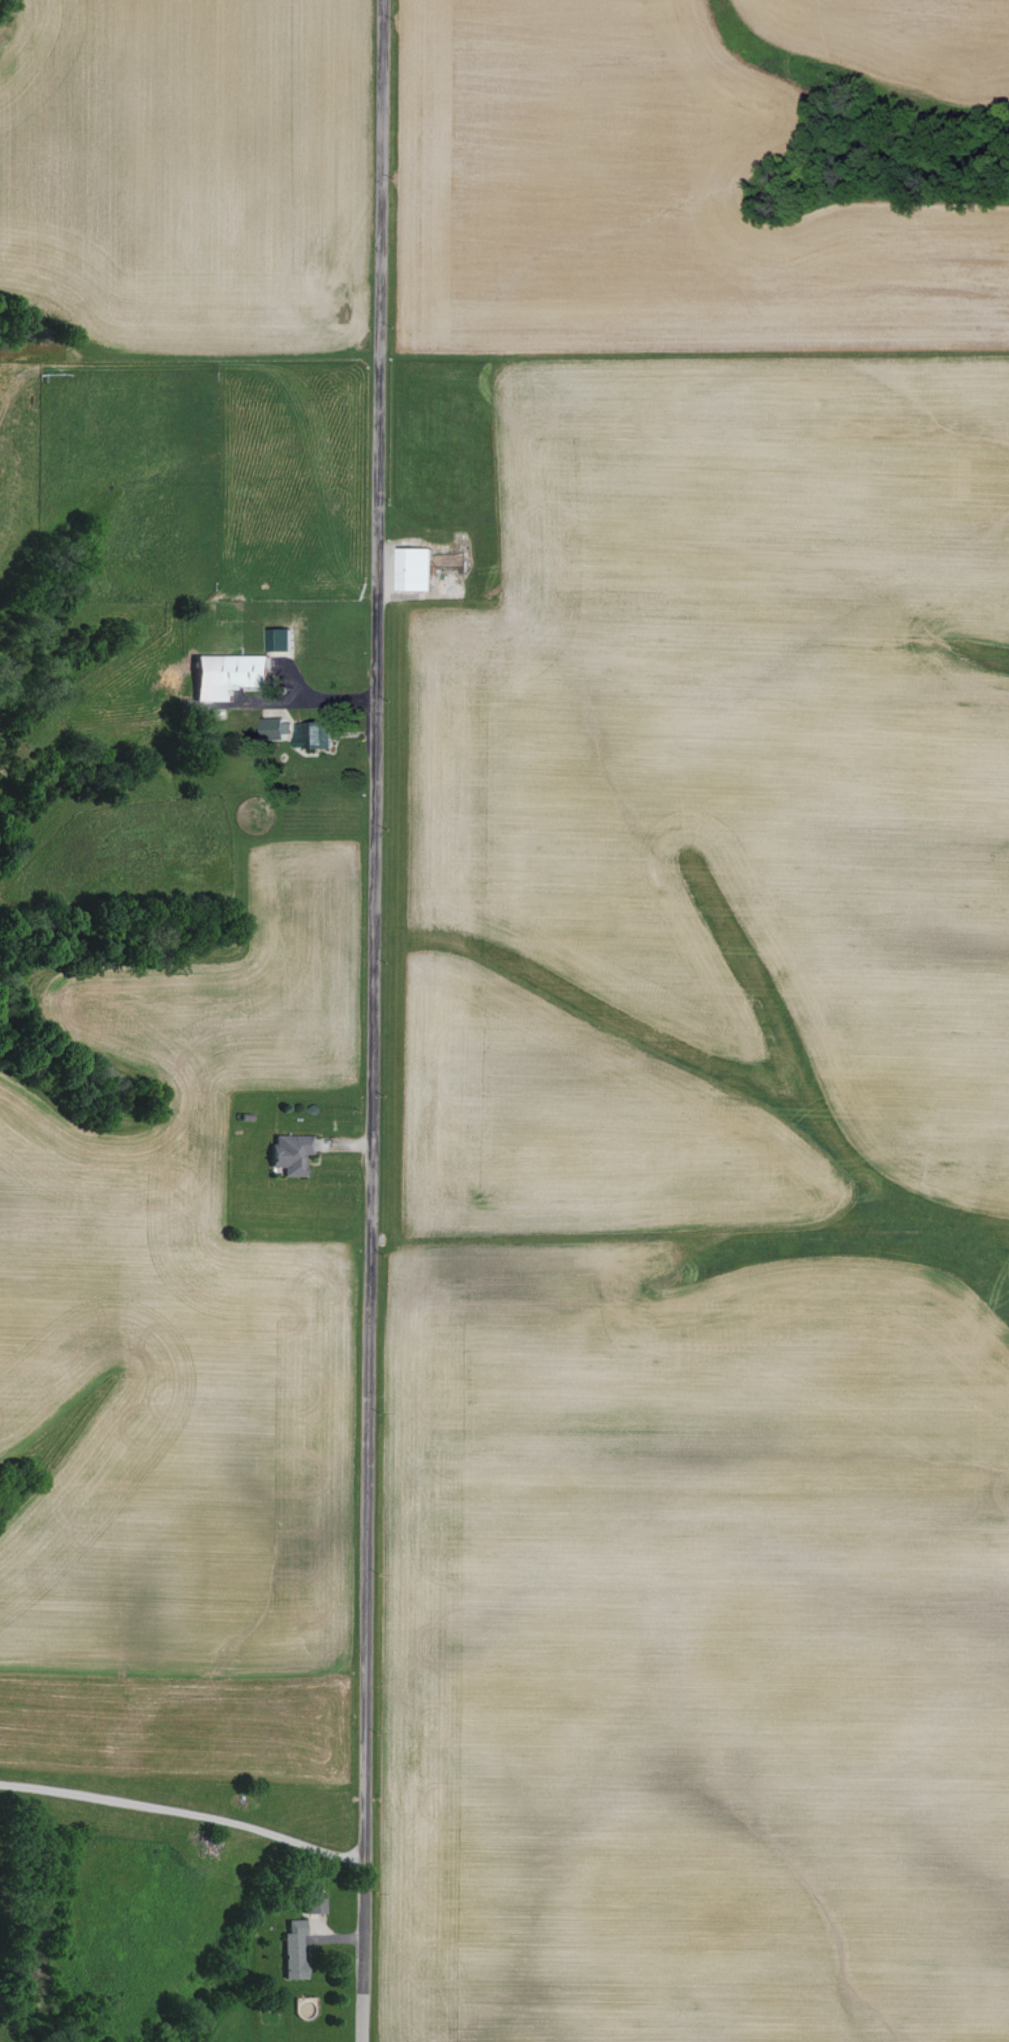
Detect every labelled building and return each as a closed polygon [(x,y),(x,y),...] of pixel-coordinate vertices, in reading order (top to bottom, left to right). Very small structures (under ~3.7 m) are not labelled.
[(431,549),(398,549),(397,591),(430,592),(431,549)] [(193,657),(194,702),(231,702),(231,688),(268,688),(268,656),(193,657)] [(260,719),(261,740),(282,739),(281,718),(260,719)] [(329,749),(328,723),(293,724),(294,750),(329,749)] [(315,1154),(315,1136),(271,1135),(270,1167),(282,1167),(282,1176),(304,1177),(304,1154),(315,1154)] [(324,1914),(324,1892),(303,1892),(304,1914),(324,1914)] [(302,1920),(286,1920),(286,1933),(281,1933),(282,1980),(304,1979),(302,1920)]
